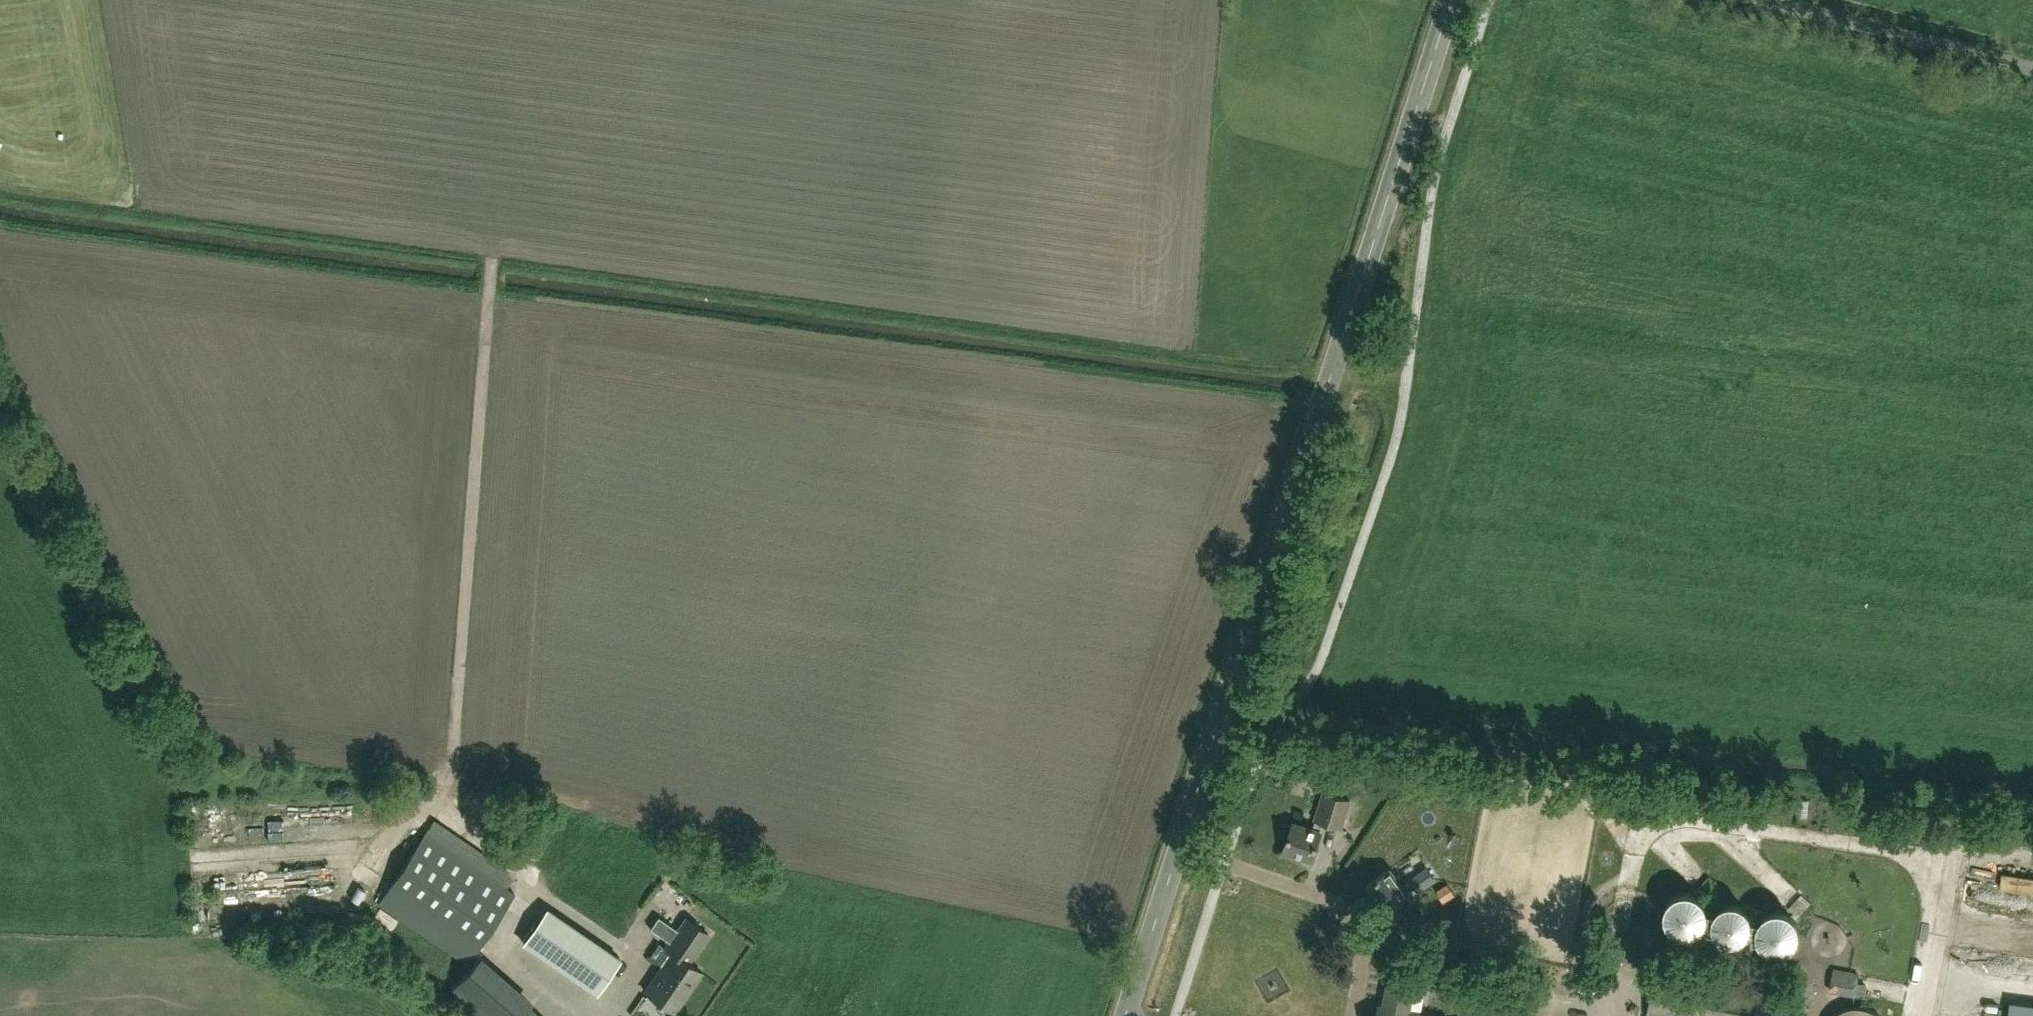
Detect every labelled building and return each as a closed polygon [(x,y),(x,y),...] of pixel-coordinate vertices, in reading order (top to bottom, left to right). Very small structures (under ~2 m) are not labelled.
[(1341,827),(1349,799),(1323,791),(1314,819),(1341,827)] [(342,833),(362,839),(365,827),(346,821),(342,833)] [(1312,859),(1322,831),(1293,822),(1284,850),(1312,859)] [(466,964),(515,893),(426,833),(378,904),(466,964)] [(1418,892),(1436,878),(1426,864),(1408,878),(1410,880),(1402,886),(1390,869),(1366,886),(1383,910),(1407,893),(1415,888),(1418,892)] [(2003,871),(2003,890),(2032,891),(2032,872),(2003,871)] [(1675,872),(1658,899),(1689,919),(1706,892),(1675,872)] [(1749,908),(1733,882),(1705,899),(1713,913),(1722,908),(1729,920),(1749,908)] [(1750,921),(1768,913),(1775,927),(1795,918),(1781,888),(1743,906),(1750,921)] [(546,908),(523,942),(597,993),(620,959),(546,908)] [(677,930),(658,917),(650,928),(669,942),(666,947),(672,952),(645,991),(674,1011),(701,971),(688,962),(708,933),(686,918),(677,930)] [(532,1000),(480,955),(447,991),(476,1015),(517,1015),(532,1000)] [(1834,967),(1829,991),(1854,996),(1859,972),(1834,967)] [(1778,998),(1756,994),(1757,989),(1656,969),(1646,1015),(1774,1015),(1778,998)] [(1417,975),(1391,970),(1384,1006),(1379,1006),(1377,1015),(1432,1015),(1409,1011),(1417,975)] [(2010,1003),(2008,1015),(2032,1015),(2032,1006),(2010,1003)] [(530,1005),(520,1015),(540,1015),(530,1005)]
